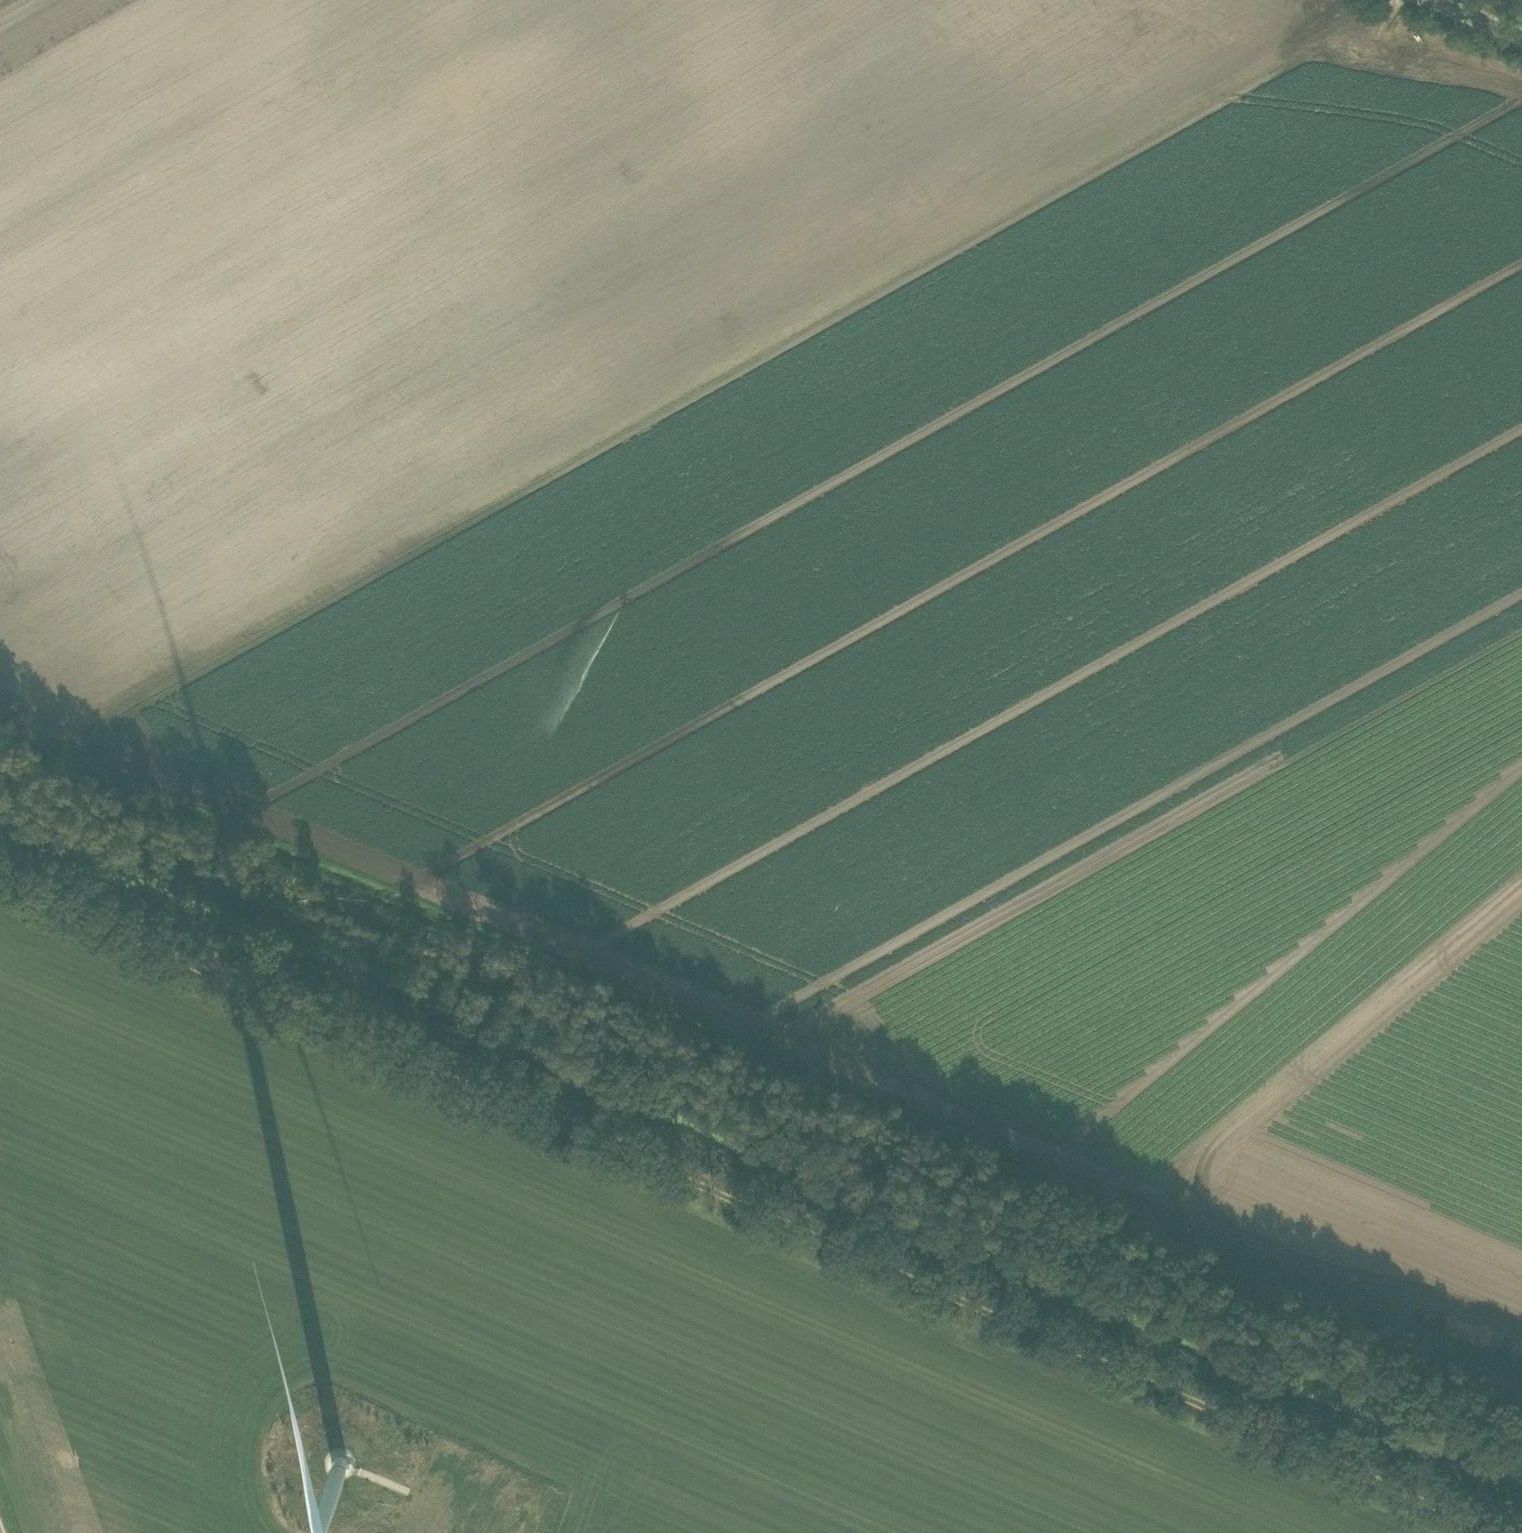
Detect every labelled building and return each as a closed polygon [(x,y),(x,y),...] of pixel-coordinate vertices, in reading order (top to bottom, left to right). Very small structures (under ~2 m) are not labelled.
[(330,1461),(330,1463),(330,1464),(330,1466),(331,1468),(331,1469),(332,1470),(334,1472),(335,1473),(337,1473),(338,1474),(340,1474),(342,1474),(343,1474),(345,1473),(347,1472),(348,1471),(349,1470),(350,1468),(351,1467),(351,1465),(352,1464),(351,1462),(351,1460),(351,1458),(350,1457),(349,1456),(347,1454),(346,1454),(344,1453),(343,1452),(341,1452),(339,1452),(338,1452),(336,1453),(334,1454),(333,1455),(332,1456),(331,1458),(330,1459),(330,1461)]
